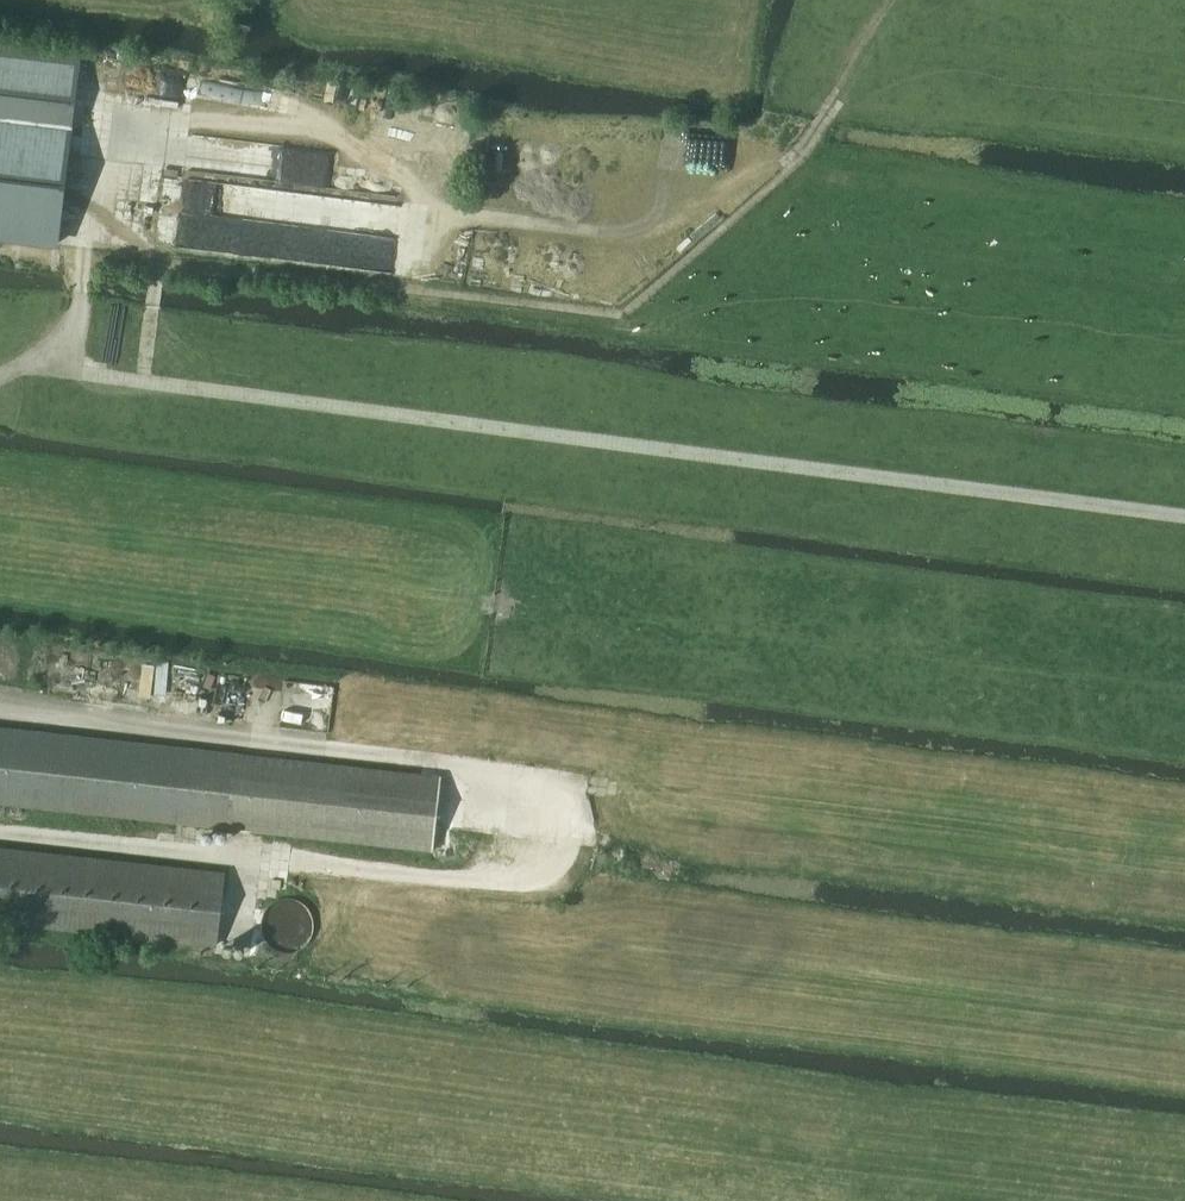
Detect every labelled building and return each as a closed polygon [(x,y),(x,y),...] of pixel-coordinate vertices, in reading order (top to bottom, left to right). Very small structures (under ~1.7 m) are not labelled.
[(58,244),(68,155),(80,53),(0,43),(0,237),(58,244)] [(441,777),(237,756),(0,729),(0,801),(228,827),(433,852),(441,777)] [(224,875),(223,874),(0,849),(0,921),(216,946),(224,875)]
